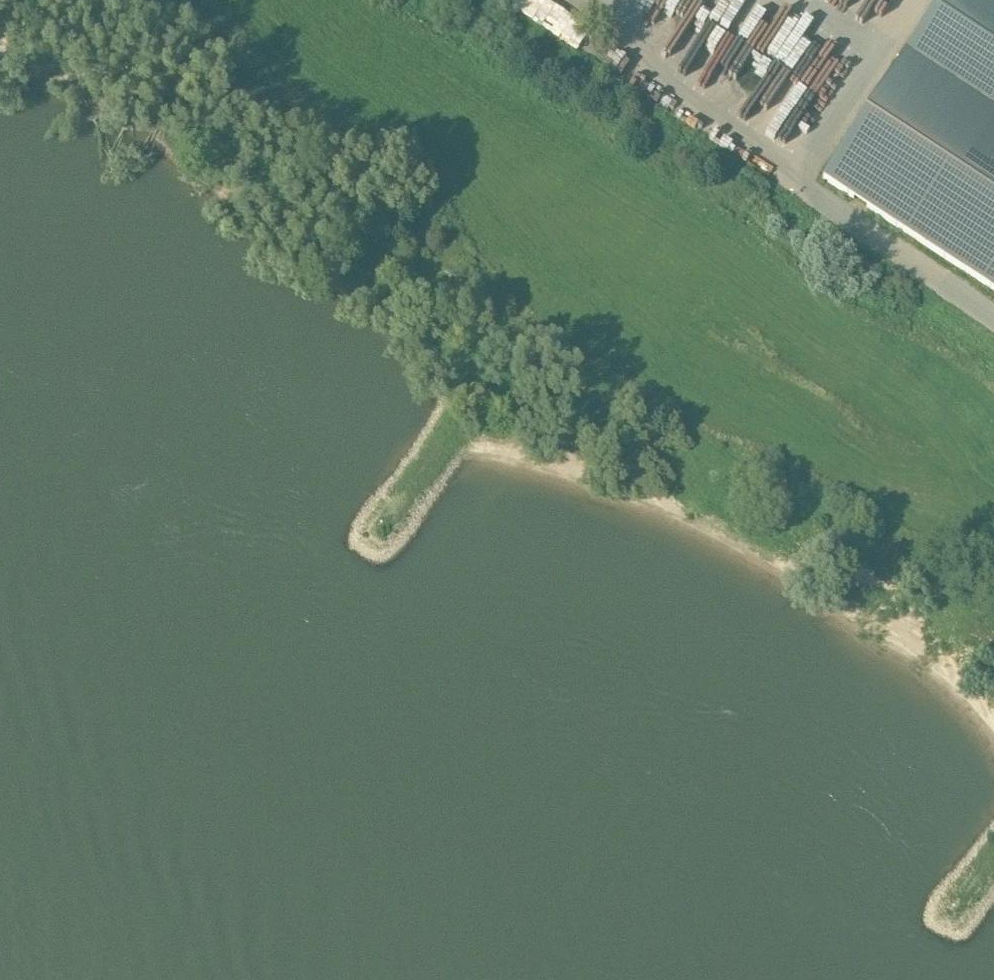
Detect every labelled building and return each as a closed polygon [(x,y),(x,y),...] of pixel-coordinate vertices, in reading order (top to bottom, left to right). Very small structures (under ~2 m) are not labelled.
[(822,179),(993,291),(993,0),(940,0),(822,179)]
